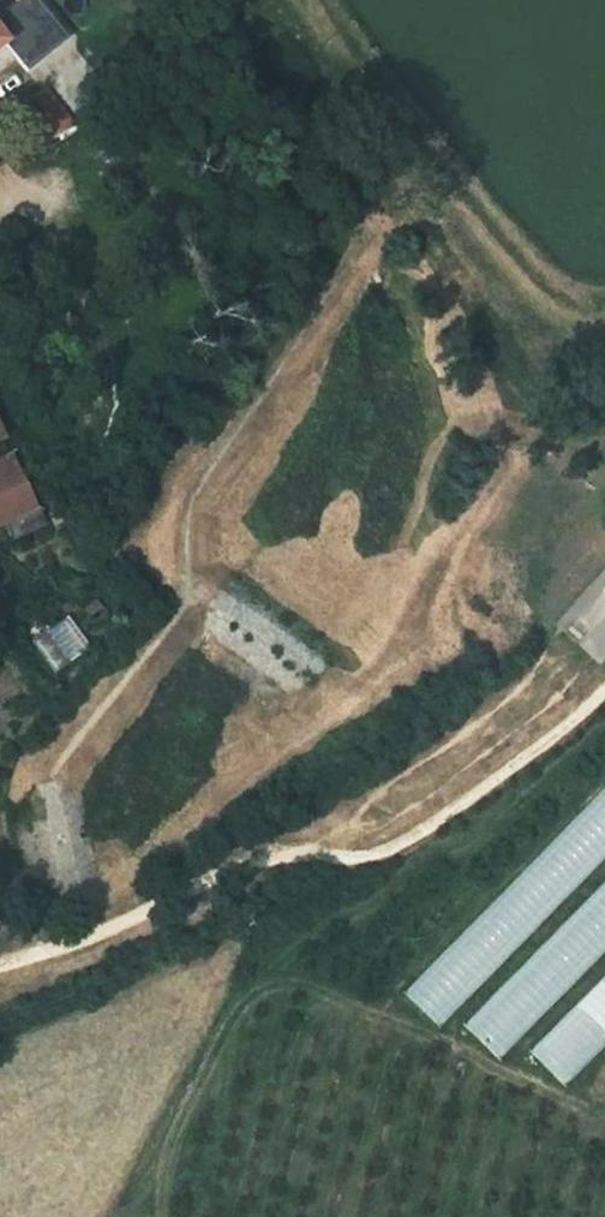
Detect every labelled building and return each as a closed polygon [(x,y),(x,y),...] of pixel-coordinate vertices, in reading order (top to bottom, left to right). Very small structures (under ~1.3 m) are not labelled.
[(8,55),(18,69),(60,36),(31,0),(12,0),(0,10),(0,61),(8,55)] [(34,138),(67,120),(38,85),(13,101),(34,138)] [(25,500),(0,446),(0,511),(25,500)] [(43,665),(73,643),(51,614),(21,635),(43,665)]
